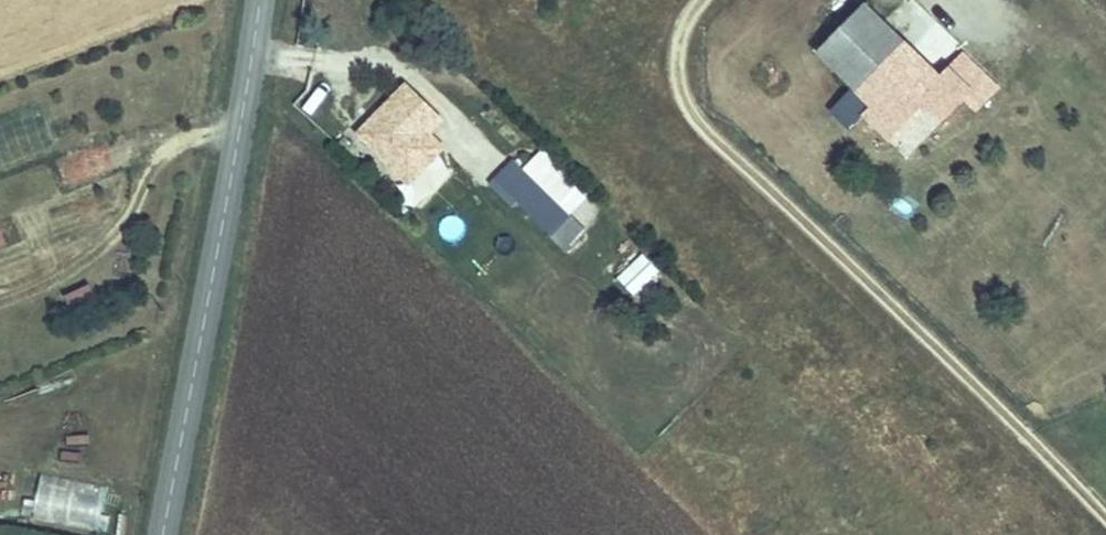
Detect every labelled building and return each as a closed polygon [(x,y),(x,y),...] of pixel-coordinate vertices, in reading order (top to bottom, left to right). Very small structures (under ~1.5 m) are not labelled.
[(964,113),(976,124),(988,113),(952,77),(943,86),(871,14),(843,43),(921,119),(939,101),(958,119),(964,113)] [(843,43),(826,60),(903,137),(921,119),(843,43)] [(1000,101),(963,66),(952,77),(988,113),(1000,101)] [(371,110),(409,145),(425,130),(388,93),(371,110)] [(357,124),(393,159),(409,145),(371,110),(357,124)] [(413,147),(396,174),(413,185),(430,158),(413,147)] [(591,234),(512,157),(494,175),(573,252),(591,234)] [(641,252),(614,277),(633,296),(659,271),(641,252)] [(63,290),(69,309),(96,301),(91,282),(63,290)] [(103,530),(106,480),(36,476),(33,526),(103,530)]
